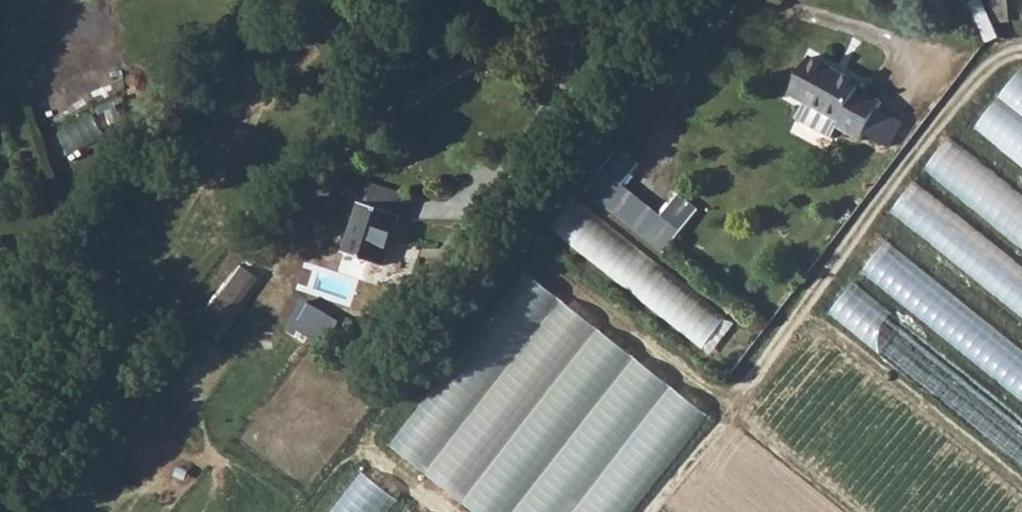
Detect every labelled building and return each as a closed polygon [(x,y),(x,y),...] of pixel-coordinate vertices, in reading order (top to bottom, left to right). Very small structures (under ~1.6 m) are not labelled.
[(826,68),(806,105),(856,131),(853,138),(878,151),(898,115),(872,102),(875,95),(826,68)] [(975,132),(1021,167),(1021,69),(975,132)] [(98,117),(63,128),(69,147),(104,136),(98,117)] [(950,140),(925,174),(1021,246),(1021,193),(950,140)] [(587,192),(670,250),(701,206),(677,189),(662,210),(627,185),(643,161),(620,145),(587,192)] [(951,233),(964,216),(918,181),(894,212),(983,280),(984,278),(965,263),(974,251),(951,233)] [(582,204),(558,236),(715,352),(739,320),(582,204)] [(364,228),(341,275),(378,293),(402,246),(364,228)] [(885,245),(863,273),(1021,396),(1021,352),(885,245)] [(201,321),(221,336),(265,278),(245,263),(201,321)] [(711,409),(524,272),(393,449),(479,511),(635,511),(711,409)] [(831,314),(1021,460),(1021,415),(853,286),(831,314)] [(302,313),(286,332),(315,354),(331,336),(302,313)] [(398,496),(362,469),(330,511),(386,511),(398,496)]
